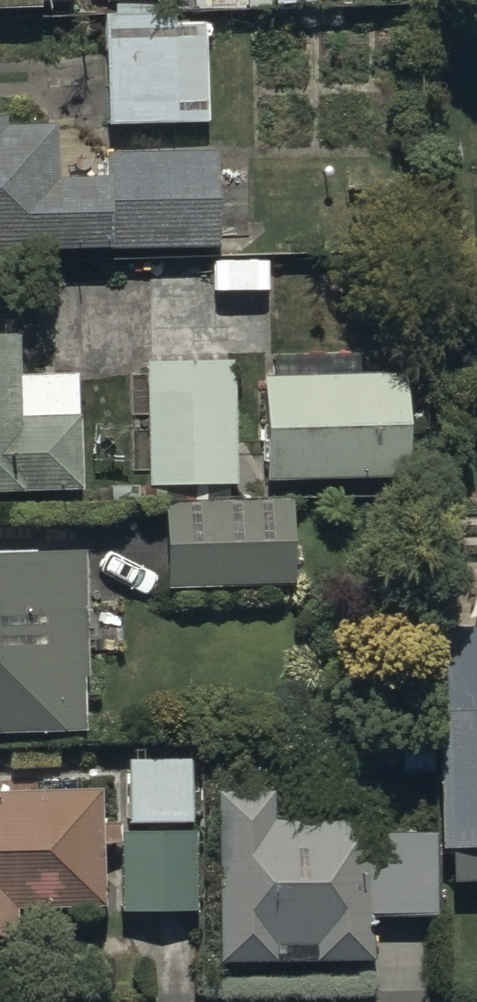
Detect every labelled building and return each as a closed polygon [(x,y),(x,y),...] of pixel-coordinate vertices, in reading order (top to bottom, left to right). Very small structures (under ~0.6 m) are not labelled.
[(43,9),(43,0),(0,0),(0,11),(43,9)] [(111,11),(104,11),(104,125),(204,125),(204,24),(173,24),(173,12),(153,12),(153,0),(111,0),(111,11)] [(221,244),(217,152),(110,152),(110,177),(63,178),(60,125),(2,126),(2,116),(0,116),(0,248),(221,244)] [(80,486),(77,414),(19,416),(16,328),(0,328),(0,489),(80,486)] [(143,362),(144,486),(231,485),(229,361),(143,362)] [(260,377),(261,481),(406,479),(405,375),(260,377)] [(161,504),(164,588),(290,584),(287,499),(161,504)] [(82,731),(79,553),(0,554),(0,733),(82,731)] [(456,881),(476,880),(476,623),(443,624),(447,848),(455,848),(456,881)] [(187,759),(124,761),(126,824),(189,823),(187,759)] [(0,792),(0,937),(12,937),(12,909),(97,909),(96,791),(0,792)] [(433,918),(432,834),(366,834),(366,820),(271,820),(271,793),(217,793),(217,961),(282,961),(282,946),(313,946),(313,962),(370,962),(370,918),(433,918)] [(115,831),(117,912),(196,912),(196,831),(115,831)]
